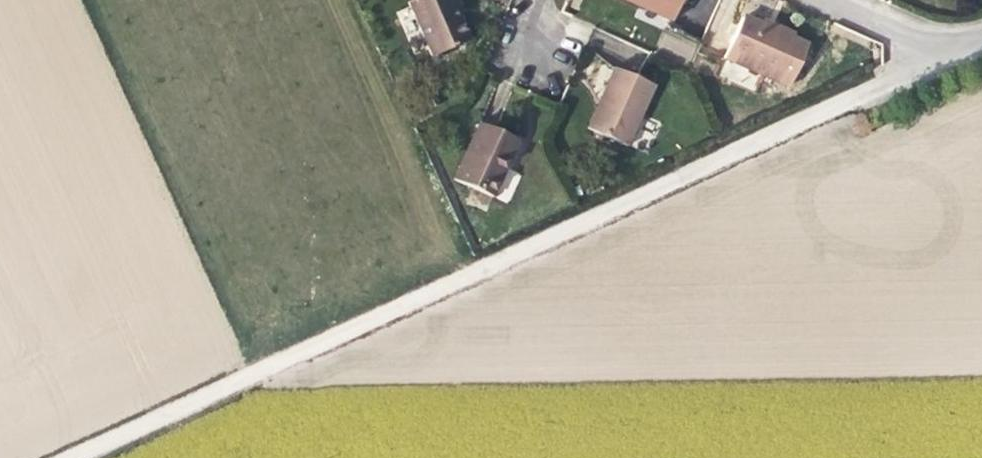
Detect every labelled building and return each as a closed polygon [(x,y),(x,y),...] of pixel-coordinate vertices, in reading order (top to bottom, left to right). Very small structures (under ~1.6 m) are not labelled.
[(456,0),(410,0),(407,1),(431,57),(468,41),(458,16),(453,5),(457,2),(456,0)] [(672,21),(682,0),(625,0),(672,21)] [(459,7),(457,2),(453,5),(458,16),(462,14),(459,7)] [(742,18),(724,57),(788,86),(806,47),(792,40),(793,35),(776,28),(773,32),(759,26),(742,18)] [(761,21),(759,26),(773,32),(776,28),(771,25),(761,21)] [(658,45),(689,61),(696,46),(665,30),(658,45)] [(627,146),(653,86),(613,68),(603,90),(586,129),(627,146)] [(513,152),(518,141),(479,123),(453,179),(492,197),(513,152)]
